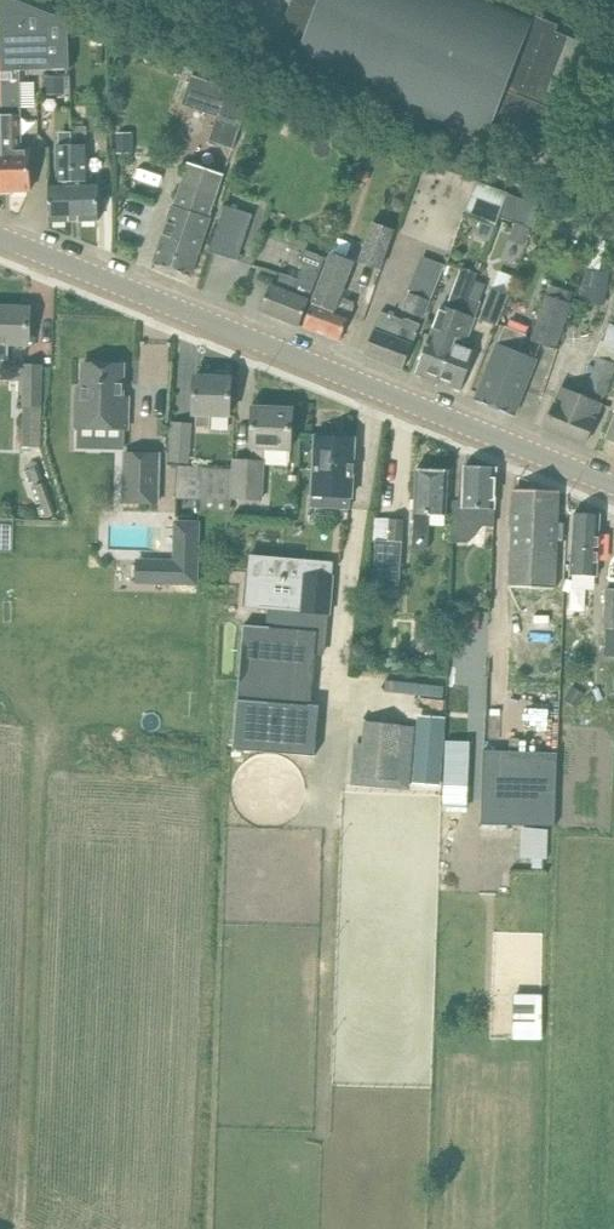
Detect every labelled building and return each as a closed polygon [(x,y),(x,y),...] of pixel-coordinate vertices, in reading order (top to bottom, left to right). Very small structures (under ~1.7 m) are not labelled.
[(69,21),(17,0),(0,0),(2,71),(20,70),(70,69),(69,21)] [(271,54),(366,92),(366,93),(386,101),(387,100),(501,146),(510,150),(526,156),(528,157),(528,155),(527,155),(526,155),(528,150),(531,143),(539,147),(549,139),(551,137),(552,137),(557,139),(593,46),(555,31),(558,26),(501,3),(495,0),(292,0),(279,35),(271,54)] [(20,70),(2,71),(2,90),(3,114),(4,191),(31,190),(30,150),(22,150),(22,134),(17,132),(17,116),(21,116),(20,70)] [(64,74),(44,75),(44,89),(64,89),(64,74)] [(194,77),(185,103),(219,114),(243,122),(252,95),(193,75),(192,76),(194,77)] [(73,144),(75,221),(99,220),(98,180),(89,180),(88,144),(87,144),(87,127),(72,127),(73,144)] [(131,132),(117,133),(117,152),(132,152),(131,132)] [(75,221),(73,144),(57,145),(58,181),(49,181),(50,221),(75,221)] [(393,174),(411,175),(412,160),(394,159),(393,174)] [(187,162),(161,241),(154,264),(191,276),(212,211),(211,211),(223,174),(187,162)] [(358,167),(355,176),(366,180),(370,171),(358,167)] [(469,213),(499,223),(508,192),(478,183),(469,213)] [(225,205),(210,252),(238,261),(253,214),(225,205)] [(480,220),(475,234),(488,239),(494,225),(480,220)] [(384,269),(398,232),(376,223),(362,261),(384,269)] [(513,223),(509,234),(525,240),(529,229),(513,223)] [(300,326),(308,303),(326,257),(304,248),(299,262),(304,264),(298,279),(282,272),(276,286),(271,284),(261,310),(300,326)] [(332,254),(312,304),(304,327),(340,341),(355,303),(351,301),(351,300),(343,297),(342,298),(339,297),(352,262),(332,254)] [(403,311),(426,320),(447,268),(424,259),(403,311)] [(448,307),(453,308),(442,338),(430,334),(416,373),(438,381),(464,313),(478,275),(462,269),(448,307)] [(480,269),(478,275),(464,313),(438,381),(462,390),(470,367),(476,351),(465,347),(476,317),(475,317),(481,301),(478,300),(488,273),(480,269)] [(609,272),(587,270),(585,292),(607,294),(609,272)] [(570,302),(573,293),(550,285),(547,294),(531,340),(555,348),(571,303),(570,302)] [(496,322),(507,293),(495,288),(484,318),(496,322)] [(5,360),(6,344),(28,345),(29,308),(0,307),(0,360),(5,360)] [(381,311),(365,354),(404,369),(421,324),(405,318),(404,320),(381,311)] [(506,326),(501,337),(476,400),(514,416),(537,359),(520,352),(527,335),(506,326)] [(613,372),(613,346),(601,341),(595,356),(599,357),(587,389),(605,396),(613,372)] [(75,397),(74,426),(128,428),(129,398),(123,398),(124,365),(83,363),(82,397),(75,397)] [(23,405),(22,448),(41,448),(43,367),(41,367),(24,366),(23,405)] [(196,375),(195,400),(194,415),(196,415),(195,426),(210,427),(211,415),(230,416),(231,377),(196,375)] [(546,429),(593,448),(600,429),(592,426),(601,404),(562,388),(546,429)] [(234,470),(203,469),(178,467),(176,497),(202,498),(202,496),(262,499),(264,448),(291,450),(293,408),(254,406),(252,461),(234,460),(234,470)] [(605,439),(613,442),(613,417),(605,439)] [(187,461),(190,425),(173,424),(170,460),(187,461)] [(350,507),(350,496),(352,496),(355,438),(316,436),(313,505),(350,507)] [(124,488),(124,505),(158,506),(158,489),(159,454),(125,454),(124,488)] [(29,469),(42,518),(66,512),(53,463),(29,469)] [(465,467),(463,503),(455,502),(453,543),(469,543),(483,532),(484,508),(496,508),(497,468),(465,467)] [(416,468),(415,493),(412,549),(428,549),(430,513),(447,514),(449,470),(416,468)] [(514,489),(513,514),(510,587),(511,587),(552,589),(555,589),(557,541),(563,541),(564,524),(558,524),(559,491),(514,489)] [(575,513),(573,537),(571,576),(574,576),(573,590),(589,591),(590,576),(597,576),(601,514),(575,513)] [(400,586),(404,520),(388,519),(387,541),(376,540),(373,584),(400,586)] [(156,559),(155,584),(197,585),(198,522),(174,521),(173,559),(156,559)] [(332,613),(334,574),(267,569),(265,608),(332,613)] [(606,589),(605,628),(613,628),(613,589),(606,589)] [(265,628),(243,626),(231,750),(315,758),(319,708),(308,707),(313,652),(324,653),(327,616),(266,611),(265,628)] [(478,630),(480,614),(456,611),(455,627),(478,630)] [(571,686),(564,698),(577,705),(584,693),(571,686)] [(401,724),(365,721),(360,773),(397,776),(401,724)] [(484,749),(482,823),(555,826),(558,752),(484,749)] [(465,811),(466,786),(447,785),(446,810),(465,811)] [(548,832),(523,830),(521,851),(546,852),(548,832)] [(547,991),(546,934),(496,935),(497,989),(517,989),(517,991),(547,991)] [(540,1026),(541,996),(516,996),(515,1025),(540,1026)]
